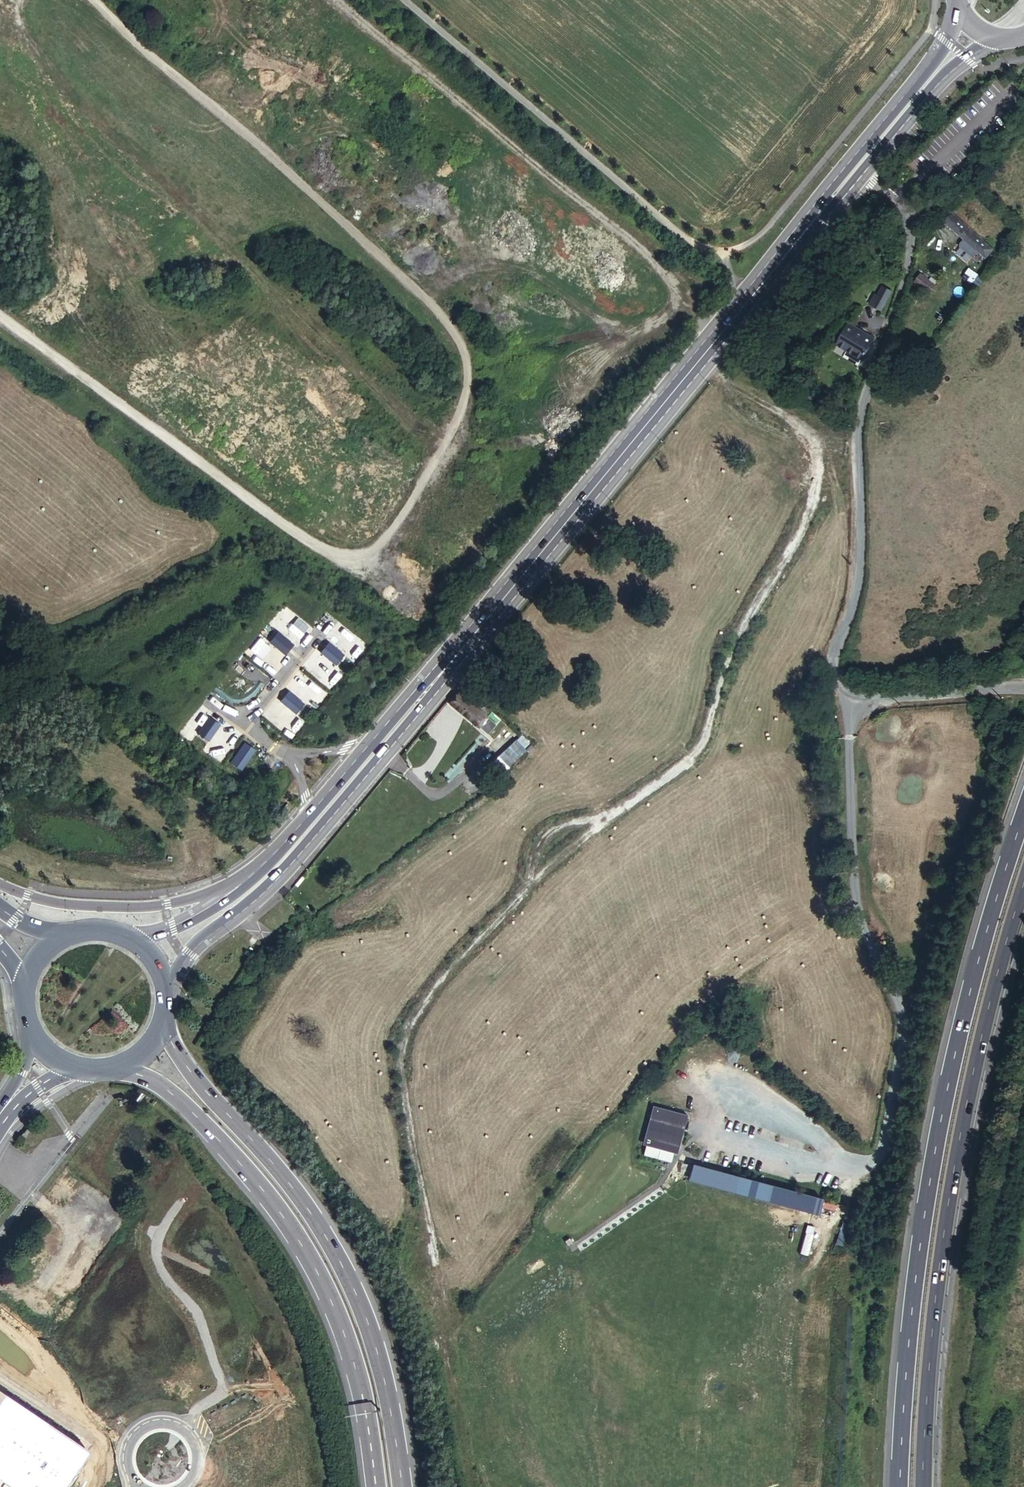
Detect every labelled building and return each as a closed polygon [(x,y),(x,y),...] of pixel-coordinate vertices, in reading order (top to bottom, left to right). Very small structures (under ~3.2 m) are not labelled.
[(944,221),(951,213),(946,208),(943,210),(938,216),(944,221)] [(985,242),(951,213),(944,221),(966,240),(975,248),(986,257),(993,249),(996,251),(997,248),(987,239),(985,242)] [(971,252),(975,248),(966,240),(961,245),(971,252)] [(966,267),(961,277),(972,283),(977,272),(966,267)] [(885,312),(896,292),(886,287),(875,306),(885,312)] [(849,334),(874,349),(881,337),(857,322),(849,334)] [(868,359),(874,349),(849,334),(848,333),(842,343),(852,349),(867,358),(868,359)] [(867,358),(852,349),(848,356),(863,365),(867,358)] [(278,632),(269,643),(276,648),(280,642),(284,636),(278,632)] [(295,644),(284,636),(280,642),(290,650),(295,644)] [(280,642),(276,648),(286,655),(290,650),(280,642)] [(323,649),(334,656),(338,650),(328,643),(323,649)] [(323,649),(319,655),(330,662),(334,656),(323,649)] [(344,655),(338,650),(334,656),(330,662),(335,666),(344,655)] [(289,691),(285,697),(295,705),(299,699),(289,691)] [(489,718),(462,693),(454,703),(480,727),(489,718)] [(295,705),(285,697),(280,702),(290,710),(295,705)] [(304,703),(299,699),(295,705),(290,710),(295,715),(304,703)] [(208,717),(201,728),(207,732),(214,721),(208,717)] [(498,726),(489,718),(480,727),(489,735),(498,726)] [(214,721),(207,732),(213,736),(220,726),(214,721)] [(213,736),(201,728),(197,733),(209,742),(213,736)] [(524,738),(514,730),(509,736),(518,744),(524,738)] [(245,742),(230,763),(241,771),(256,750),(245,742)] [(510,745),(501,753),(509,762),(518,754),(510,745)] [(502,776),(512,767),(500,754),(485,768),(490,773),(495,770),(502,776)] [(292,807),(287,804),(281,810),(286,814),(292,807)] [(686,1124),(651,1116),(642,1155),(677,1163),(686,1124)] [(682,1126),(654,1120),(647,1148),(675,1155),(682,1126)] [(146,1168),(151,1171),(167,1141),(162,1138),(146,1168)] [(90,1157),(79,1170),(86,1176),(87,1175),(91,1177),(98,1168),(95,1166),(97,1163),(90,1157)] [(112,1161),(107,1167),(113,1172),(118,1165),(112,1161)] [(733,1168),(724,1166),(721,1177),(730,1179),(733,1168)] [(692,1174),(689,1186),(820,1222),(823,1210),(692,1174)] [(126,1197),(123,1195),(117,1202),(120,1205),(126,1197)] [(798,1252),(806,1254),(814,1226),(807,1224),(798,1252)]
